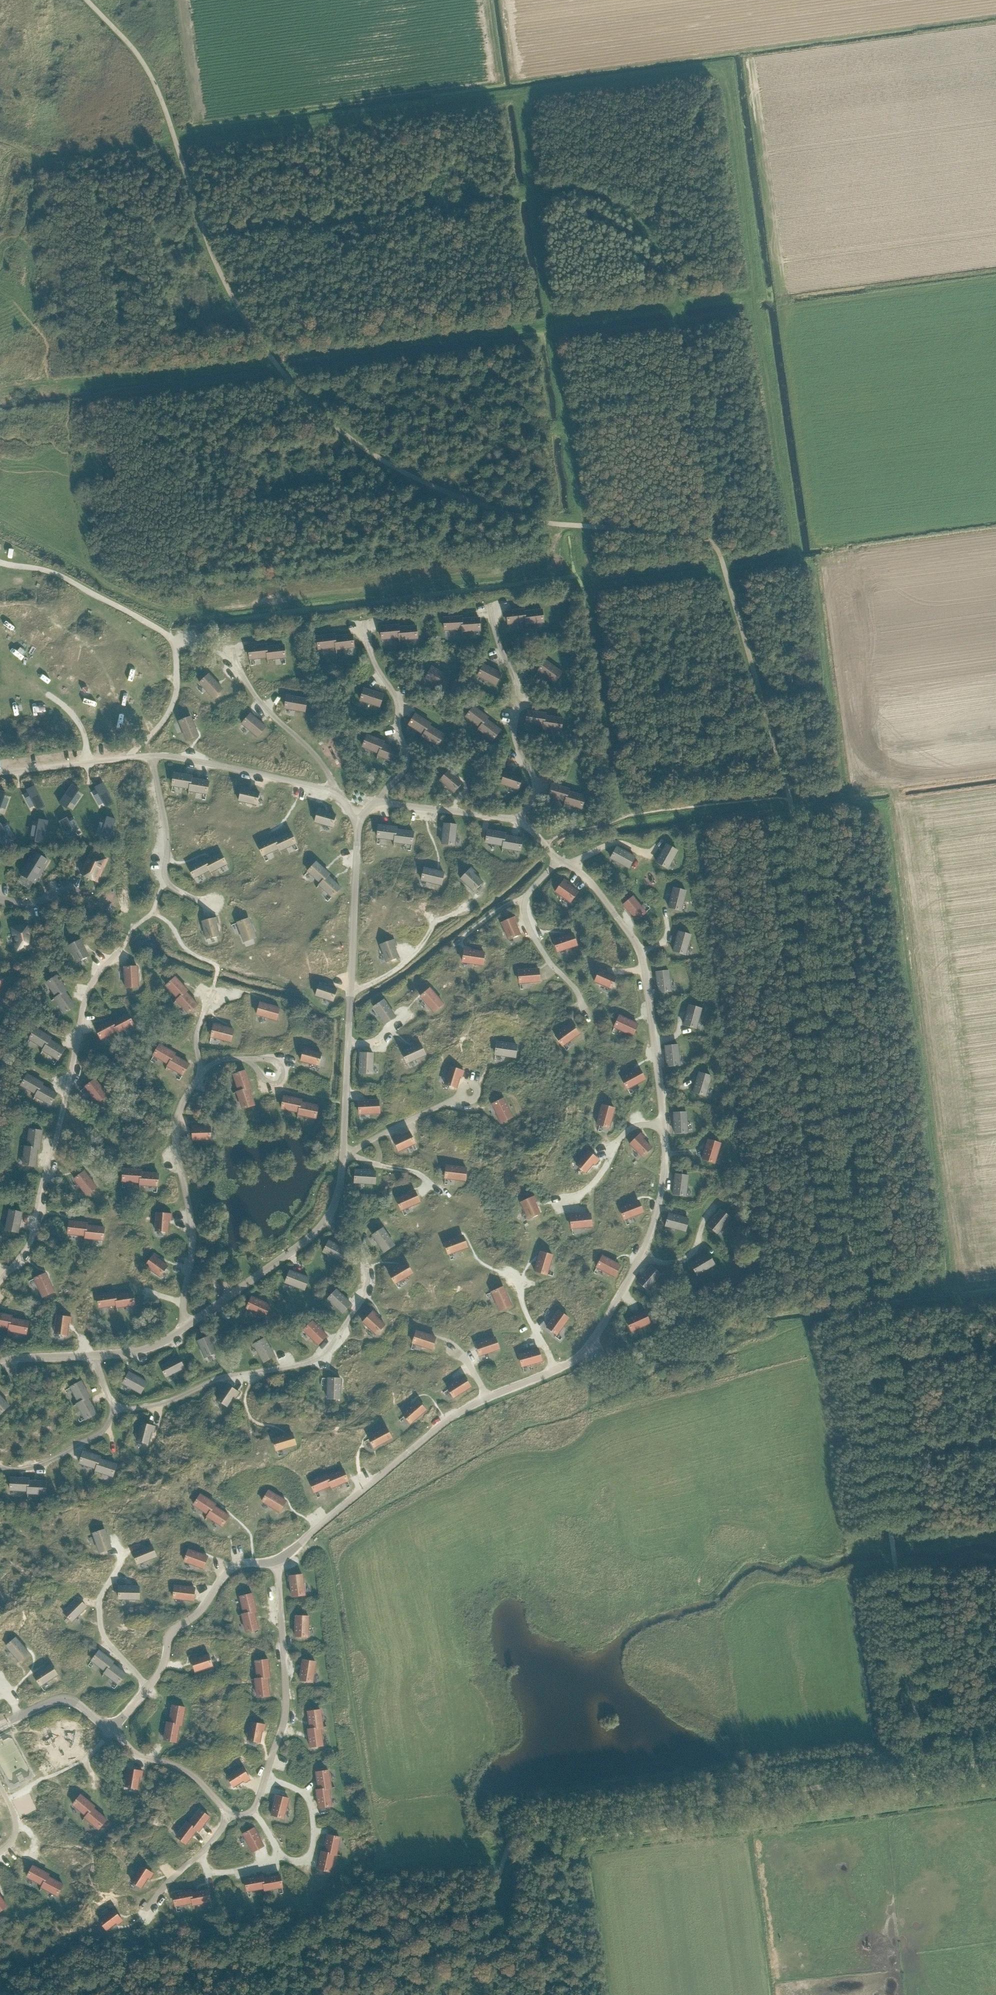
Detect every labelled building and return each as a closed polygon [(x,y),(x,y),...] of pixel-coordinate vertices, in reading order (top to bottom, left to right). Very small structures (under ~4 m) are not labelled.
[(525,610),(507,612),(509,625),(526,622),(525,612),(525,610)] [(542,610),(525,612),(526,622),(527,625),(544,622),(542,610)] [(462,617),(444,618),(445,631),(463,630),(462,619),(462,617)] [(480,618),(462,619),(463,630),(463,632),(480,631),(480,618)] [(398,625),(381,627),(382,640),(400,638),(399,628),(398,625)] [(416,626),(399,628),(400,638),(400,641),(417,639),(416,626)] [(335,635),(317,637),(319,650),(336,647),(335,637),(335,635)] [(353,635),(335,637),(336,647),(337,650),(354,647),(353,635)] [(266,644),(249,646),(250,659),(268,657),(266,647),(266,644)] [(284,645),(266,647),(268,657),(268,660),(285,658),(284,645)] [(546,661),(539,671),(555,683),(562,673),(546,661)] [(484,665),(478,676),(496,685),(501,674),(484,665)] [(432,667),(426,678),(443,689),(449,678),(432,667)] [(209,674),(200,683),(213,698),(223,689),(209,674)] [(364,689),(360,701),(379,707),(383,695),(364,689)] [(287,696),(285,709),(305,712),(307,699),(287,696)] [(474,707),(466,717),(480,728),(486,719),(488,717),(474,707)] [(528,711),(526,724),(544,726),(545,716),(546,714),(528,711)] [(250,714),(242,724),(257,737),(266,727),(250,714)] [(416,714),(409,725),(424,735),(430,726),(431,724),(416,714)] [(544,726),(543,729),(561,732),(563,719),(545,716),(544,726)] [(191,717),(179,721),(186,740),(198,735),(191,717)] [(480,728),(479,730),(493,740),(500,730),(486,719),(480,728)] [(424,735),(423,737),(438,746),(445,735),(430,726),(424,735)] [(367,735),(362,747),(379,754),(383,744),(384,742),(367,735)] [(379,754),(378,756),(394,763),(399,751),(383,744),(379,754)] [(450,769),(440,781),(453,792),(462,783),(453,775),(454,773),(450,769)] [(506,770),(501,784),(518,790),(522,777),(510,774),(511,772),(506,770)] [(190,788),(191,778),(192,776),(174,773),(172,786),(190,788)] [(191,778),(190,788),(189,791),(207,794),(209,781),(191,778)] [(98,784),(93,786),(104,807),(113,803),(103,784),(102,782),(98,784)] [(79,789),(71,783),(57,802),(66,808),(79,789)] [(34,784),(24,789),(35,810),(44,806),(34,784)] [(552,785),(549,797),(565,802),(568,792),(569,790),(552,785)] [(242,786),(239,800),(256,804),(259,792),(247,789),(248,787),(242,786)] [(565,802),(565,804),(582,809),(585,797),(568,792),(565,802)] [(319,808),(315,822),(332,827),(336,815),(324,811),(325,809),(319,808)] [(116,819),(105,816),(98,837),(109,840),(110,838),(116,819)] [(66,817),(57,821),(68,841),(77,837),(66,817)] [(48,820),(36,818),(32,841),(44,843),(44,840),(48,820)] [(3,847),(11,843),(0,824),(0,843),(3,847)] [(444,824),(442,844),(455,845),(457,825),(444,824)] [(395,840),(396,830),(396,827),(379,825),(377,838),(395,840)] [(396,830),(395,840),(394,842),(412,845),(414,832),(396,830)] [(488,830),(486,843),(503,846),(505,836),(506,834),(488,830)] [(275,839),(279,848),(280,851),(296,843),(291,832),(275,839)] [(503,846),(503,849),(520,852),(523,839),(505,836),(503,846)] [(263,856),(279,848),(275,839),(274,837),(258,844),(263,856)] [(666,844),(657,862),(668,868),(678,851),(666,844)] [(617,847),(611,858),(628,868),(634,857),(617,847)] [(41,856),(34,852),(31,858),(21,874),(34,882),(48,861),(41,856)] [(107,859),(92,852),(82,874),(97,881),(107,859)] [(205,861),(210,870),(211,872),(227,864),(221,853),(205,861)] [(210,870),(205,861),(204,858),(188,866),(194,878),(210,870)] [(317,862),(308,872),(321,884),(328,876),(330,874),(317,862)] [(425,868),(422,881),(441,885),(444,873),(425,868)] [(472,868),(461,879),(474,891),(483,882),(474,874),(476,872),(472,868)] [(321,884),(319,885),(332,897),(341,888),(328,876),(321,884)] [(564,880),(555,892),(570,902),(577,892),(567,885),(569,883),(564,880)] [(673,888),(669,907),(681,910),(686,891),(673,888)] [(633,897),(623,905),(636,920),(646,912),(633,897)] [(217,917),(202,921),(207,939),(219,935),(216,923),(218,923),(217,917)] [(515,917),(501,923),(508,939),(520,934),(515,923),(517,922),(515,917)] [(249,918),(237,923),(244,941),(256,937),(249,918)] [(16,943),(17,950),(33,947),(28,924),(12,928),(14,935),(15,934),(17,943),(16,943)] [(679,931),(673,951),(686,954),(691,935),(679,931)] [(573,933),(554,939),(558,951),(577,945),(573,933)] [(82,939),(69,946),(77,961),(89,955),(83,945),(85,944),(82,939)] [(394,940),(380,945),(387,962),(399,957),(394,946),(396,945),(394,940)] [(464,949),(462,962),(482,965),(484,952),(464,949)] [(137,966),(124,967),(126,987),(138,986),(137,966)] [(601,967),(594,981),(611,988),(616,977),(605,972),(606,970),(601,967)] [(538,969),(518,970),(519,983),(539,981),(538,969)] [(669,971),(656,972),(658,992),(671,991),(669,971)] [(57,997),(65,991),(67,990),(57,975),(47,982),(57,997)] [(178,998),(186,991),(188,990),(176,977),(166,986),(178,998)] [(320,981),(316,995),(332,1001),(336,989),(325,985),(325,983),(320,981)] [(430,988),(420,997),(434,1012),(443,1003),(430,988)] [(75,1006),(65,991),(57,997),(55,998),(64,1013),(75,1006)] [(198,1004),(186,991),(178,998),(176,1000),(188,1013),(198,1004)] [(384,1000),(373,1007),(385,1024),(395,1016),(384,1000)] [(260,1003),(257,1015),(276,1020),(280,1008),(260,1003)] [(689,1005),(683,1024),(696,1028),(701,1009),(689,1005)] [(128,1013),(112,1021),(117,1031),(118,1033),(134,1025),(128,1013)] [(619,1016),(614,1027),(632,1036),(638,1024),(619,1016)] [(117,1031),(112,1021),(111,1019),(95,1027),(101,1039),(117,1031)] [(571,1023),(555,1035),(563,1046),(579,1034),(571,1023)] [(214,1024),(211,1037),(230,1042),(234,1029),(214,1024)] [(29,1039),(44,1048),(50,1039),(51,1037),(36,1028),(29,1039)] [(50,1039),(44,1048),(43,1050),(58,1060),(65,1049),(50,1039)] [(497,1042),(495,1055),(515,1057),(517,1044),(497,1042)] [(420,1043),(402,1051),(407,1063),(425,1055),(420,1043)] [(160,1044),(154,1055),(169,1064),(174,1055),(175,1053),(160,1044)] [(677,1045),(665,1046),(667,1066),(680,1065),(677,1045)] [(305,1046),(301,1060),(318,1065),(322,1053),(310,1050),(311,1047),(305,1046)] [(360,1053),(360,1073),(372,1074),(373,1053),(360,1053)] [(169,1064),(168,1066),(183,1075),(189,1064),(174,1055),(169,1064)] [(450,1067),(444,1084),(457,1088),(460,1076),(462,1077),(464,1071),(450,1067)] [(639,1068),(621,1078),(627,1089),(645,1079),(639,1068)] [(246,1070),(233,1075),(239,1091),(249,1088),(251,1087),(246,1070)] [(699,1073),(693,1092),(705,1095),(711,1076),(699,1073)] [(37,1094),(42,1085),(43,1083),(27,1074),(21,1085),(37,1094)] [(95,1079),(85,1087),(97,1103),(107,1095),(95,1079)] [(42,1085),(37,1094),(35,1096),(51,1105),(57,1094),(42,1085)] [(239,1091),(237,1092),(243,1109),(255,1104),(249,1088),(239,1091)] [(284,1096),(282,1109),(299,1113),(301,1102),(301,1100),(284,1096)] [(504,1098),(492,1104),(501,1122),(512,1116),(504,1098)] [(379,1100),(358,1101),(359,1114),(379,1113),(379,1100)] [(299,1113),(298,1115),(316,1119),(318,1106),(301,1102),(299,1113)] [(602,1105),(597,1124),(609,1127),(614,1108),(602,1105)] [(686,1112),(673,1112),(674,1132),(687,1132),(686,1112)] [(197,1125),(192,1125),(193,1140),(210,1139),(210,1126),(198,1127),(197,1125)] [(28,1147),(38,1148),(40,1148),(42,1131),(30,1129),(28,1147)] [(410,1131),(392,1140),(398,1152),(416,1143),(410,1131)] [(641,1133),(630,1144),(642,1156),(652,1148),(643,1139),(645,1137),(641,1133)] [(708,1140),(702,1159),(715,1163),(720,1143),(708,1140)] [(38,1148),(28,1147),(25,1146),(23,1164),(36,1165),(38,1148)] [(587,1150),(576,1164),(586,1172),(594,1163),(595,1164),(599,1160),(587,1150)] [(446,1165),(445,1178),(465,1180),(466,1168),(446,1165)] [(124,1169),(123,1182),(140,1183),(141,1173),(141,1170),(124,1169)] [(355,1169),(354,1182),(374,1184),(375,1171),(355,1169)] [(84,1172),(74,1179),(87,1195),(97,1187),(84,1172)] [(140,1183),(140,1186),(158,1187),(159,1174),(141,1173),(140,1183)] [(675,1174),(673,1194),(685,1196),(688,1176),(675,1174)] [(414,1190),(396,1198),(402,1210),(420,1202),(414,1190)] [(534,1196),(520,1202),(528,1219),(539,1213),(534,1202),(536,1201),(534,1196)] [(638,1200),(619,1207),(624,1219),(643,1212),(638,1200)] [(10,1210),(6,1229),(18,1232),(22,1212),(10,1210)] [(720,1210),(708,1225),(717,1233),(730,1218),(720,1210)] [(156,1213),(155,1230),(168,1231),(169,1219),(171,1219),(171,1214),(156,1213)] [(590,1213),(570,1215),(572,1228),(591,1226),(590,1213)] [(669,1213),(665,1226),(685,1231),(688,1219),(669,1213)] [(69,1221),(68,1234),(86,1236),(87,1226),(87,1223),(69,1221)] [(86,1236),(85,1238),(103,1240),(104,1227),(87,1226),(86,1236)] [(383,1228),(372,1235),(384,1252),(394,1245),(383,1228)] [(463,1235),(444,1242),(448,1254),(467,1247),(463,1235)] [(329,1240),(323,1252),(341,1261),(347,1249),(329,1240)] [(540,1252),(534,1271),(547,1274),(553,1255),(540,1252)] [(708,1253),(691,1263),(697,1274),(714,1264),(708,1253)] [(155,1254),(146,1266),(160,1276),(167,1266),(158,1259),(159,1257),(155,1254)] [(602,1256),(596,1267),(614,1276),(620,1265),(602,1256)] [(406,1262),(389,1272),(395,1283),(412,1273),(406,1262)] [(651,1266),(638,1282),(648,1290),(661,1275),(651,1266)] [(290,1270),(285,1282),(304,1290),(309,1278),(290,1270)] [(46,1273),(34,1278),(43,1296),(54,1291),(46,1273)] [(214,1277),(209,1280),(215,1289),(220,1286),(214,1277)] [(503,1287),(491,1292),(500,1310),(511,1305),(503,1287)] [(336,1289),(327,1299),(342,1313),(351,1303),(336,1289)] [(133,1292),(115,1295),(117,1305),(117,1308),(135,1305),(133,1292)] [(115,1293),(98,1295),(100,1308),(117,1305),(115,1295),(115,1293)] [(252,1297),(246,1308),(265,1317),(270,1305),(252,1297)] [(558,1310),(547,1327),(557,1334),(569,1318),(558,1310)] [(373,1311),(363,1322),(376,1334),(384,1325),(376,1316),(377,1315),(373,1311)] [(644,1311),(626,1319),(631,1331),(650,1323),(644,1311)] [(11,1318),(12,1316),(0,1313),(0,1326),(9,1328),(11,1318)] [(57,1315),(55,1333),(67,1335),(69,1323),(71,1323),(72,1317),(57,1315)] [(11,1318),(9,1328),(9,1331),(26,1334),(29,1321),(11,1318)] [(313,1321),(304,1330),(318,1344),(327,1335),(313,1321)] [(416,1331),(412,1343),(431,1349),(435,1337),(416,1331)] [(212,1335),(198,1341),(205,1357),(217,1352),(212,1341),(214,1340),(212,1335)] [(495,1337),(476,1343),(480,1355),(499,1349),(495,1337)] [(265,1338),(253,1344),(263,1362),(275,1355),(265,1338)] [(538,1348),(519,1354),(522,1366),(542,1361),(538,1348)] [(178,1356),(160,1365),(166,1377),(184,1368),(178,1356)] [(129,1372),(123,1383),(140,1393),(147,1382),(129,1372)] [(464,1376),(447,1387),(454,1397),(471,1387),(464,1376)] [(328,1378),(328,1398),(340,1398),(341,1378),(328,1378)] [(79,1402),(88,1397),(90,1396),(82,1381),(70,1387),(79,1402)] [(227,1384),(217,1399),(227,1406),(234,1396),(236,1397),(239,1392),(227,1384)] [(0,1395),(0,1414),(9,1405),(0,1395)] [(97,1413),(88,1397),(79,1402),(77,1404),(85,1419),(97,1413)] [(417,1400),(402,1414),(410,1423),(425,1410),(417,1400)] [(141,1423),(136,1440),(149,1443),(152,1431),(154,1432),(155,1426),(141,1423)] [(385,1426),(368,1436),(374,1447),(391,1438),(385,1426)] [(292,1432),(273,1438),(277,1450),(296,1445),(292,1432)] [(84,1451),(80,1463),(96,1468),(100,1458),(100,1456),(84,1451)] [(96,1468),(96,1471),(112,1476),(116,1464),(100,1458),(96,1468)] [(327,1476),(331,1485),(332,1487),(348,1481),(343,1469),(327,1476)] [(331,1485),(327,1476),(326,1473),(310,1480),(315,1492),(331,1485)] [(28,1491),(29,1480),(29,1478),(11,1477),(10,1490),(28,1491)] [(29,1480),(28,1491),(28,1493),(46,1494),(46,1481),(29,1480)] [(269,1490),(262,1501),(279,1511),(286,1500),(269,1490)] [(208,1514),(214,1506),(215,1503),(201,1494),(194,1505),(208,1514)] [(229,1515),(214,1506),(208,1514),(207,1516),(222,1526),(229,1515)] [(105,1529),(93,1533),(99,1552),(111,1548),(105,1529)] [(152,1544),(133,1552),(138,1564),(156,1556),(152,1544)] [(189,1549),(184,1561),(203,1568),(207,1556),(189,1549)] [(302,1574),(290,1576),(292,1596),(305,1594),(302,1574)] [(174,1585),(173,1598),(193,1600),(194,1588),(174,1585)] [(119,1586),(119,1599),(139,1599),(139,1586),(119,1586)] [(252,1593),(240,1596),(244,1614),(254,1611),(256,1610),(252,1593)] [(78,1598),(63,1612),(72,1621),(87,1607),(78,1598)] [(244,1614),(242,1614),(246,1631),(258,1628),(254,1611),(244,1614)] [(296,1615),(295,1636),(308,1636),(309,1616),(296,1615)] [(16,1637),(6,1646),(19,1661),(29,1652),(16,1637)] [(106,1671),(112,1663),(113,1661),(104,1654),(99,1650),(92,1660),(106,1671)] [(196,1656),(191,1657),(195,1672),(212,1666),(208,1654),(197,1658),(196,1656)] [(268,1659),(255,1661),(257,1678),(268,1677),(270,1677),(268,1659)] [(303,1660),(300,1679),(313,1681),(316,1661),(303,1660)] [(126,1673),(112,1663),(106,1671),(104,1673),(118,1684),(126,1673)] [(44,1668),(34,1674),(41,1685),(58,1674),(51,1664),(44,1668)] [(257,1678),(255,1679),(257,1696),(270,1695),(268,1677),(257,1678)] [(169,1722),(180,1724),(182,1724),(185,1707),(173,1705),(169,1722)] [(310,1728),(321,1727),(323,1727),(321,1709),(308,1711),(310,1728)] [(180,1724),(169,1722),(167,1722),(164,1739),(177,1741),(180,1724)] [(250,1722),(247,1739),(260,1741),(262,1729),(264,1730),(265,1724),(250,1722)] [(321,1727),(310,1728),(308,1729),(310,1746),(323,1745),(321,1727)] [(242,1766),(227,1775),(234,1786),(244,1780),(245,1782),(250,1779),(242,1766)] [(128,1768),(125,1786),(138,1788),(140,1776),(142,1776),(143,1771),(128,1768)] [(329,1770),(316,1772),(318,1789),(329,1788),(331,1787),(329,1770)] [(318,1789),(316,1790),(319,1807),(331,1805),(329,1788),(318,1789)] [(86,1815),(93,1807),(94,1805),(81,1794),(73,1804),(86,1815)] [(276,1795),(271,1814),(284,1818),(289,1798),(276,1795)] [(93,1807),(86,1815),(85,1817),(98,1828),(106,1819),(93,1807)] [(199,1809),(189,1823),(197,1829),(199,1831),(210,1817),(199,1809)] [(197,1829),(189,1823),(187,1821),(176,1835),(186,1843),(197,1829)] [(254,1828),(243,1834),(252,1851),(264,1845),(254,1828)] [(324,1851),(334,1854),(337,1854),(340,1837),(328,1834),(325,1846),(324,1851)] [(330,1871),(334,1854),(324,1851),(322,1851),(318,1868),(330,1871)] [(43,1885),(48,1876),(49,1873),(33,1865),(27,1877),(43,1885)] [(141,1865),(131,1880),(142,1887),(148,1877),(150,1878),(153,1873),(141,1865)] [(280,1874),(262,1877),(264,1888),(265,1890),(282,1887),(280,1874)] [(262,1875),(245,1878),(247,1891),(264,1888),(262,1877),(262,1875)] [(63,1884),(48,1876),(43,1885),(42,1887),(57,1895),(63,1884)] [(208,1888),(191,1892),(193,1902),(193,1904),(211,1901),(208,1888)] [(190,1890),(173,1893),(176,1906),(193,1902),(191,1892),(190,1890)] [(113,1909),(99,1919),(107,1930),(117,1922),(118,1924),(122,1921),(113,1909)]
